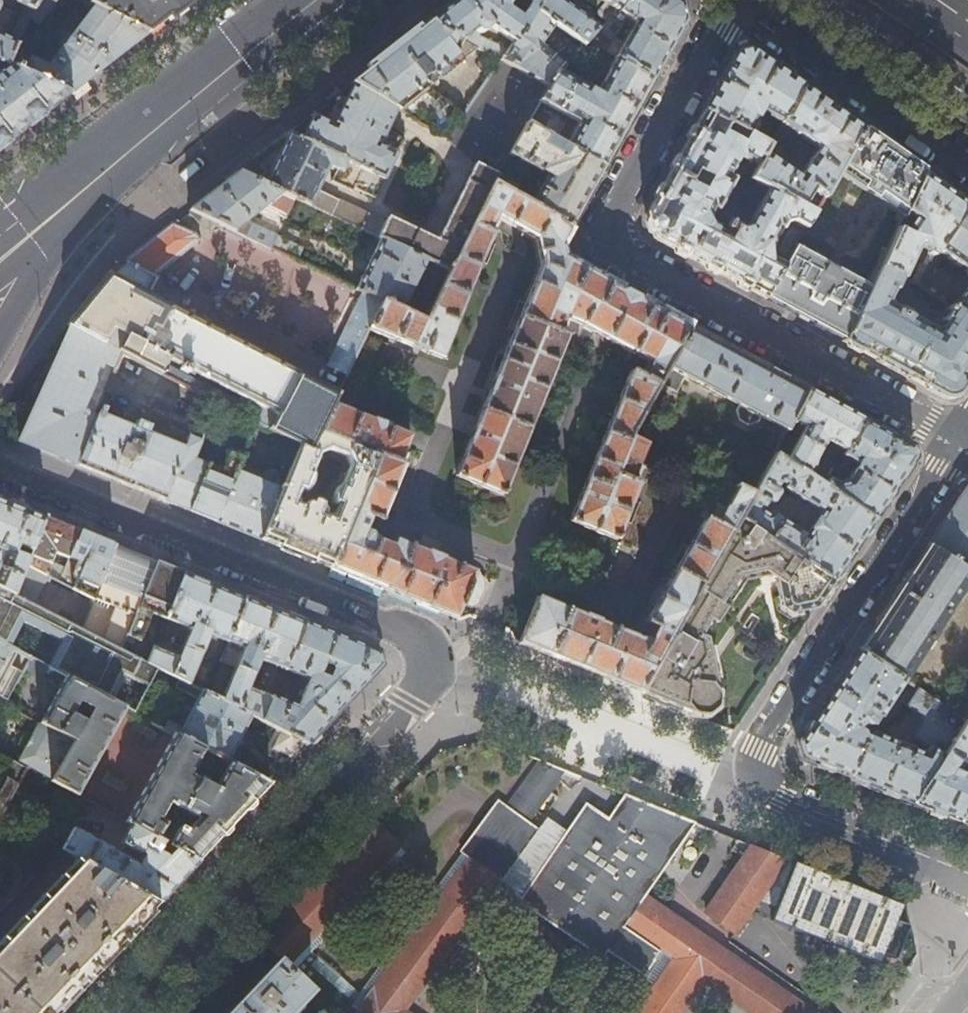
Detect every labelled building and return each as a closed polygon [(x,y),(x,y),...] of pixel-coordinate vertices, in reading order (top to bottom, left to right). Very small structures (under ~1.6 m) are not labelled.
[(24,8),(21,14),(30,17),(38,0),(7,0),(24,8)] [(55,0),(38,0),(30,17),(37,23),(55,0)] [(93,7),(147,33),(166,18),(169,22),(197,0),(78,0),(93,7)] [(544,86),(558,72),(580,47),(509,0),(456,0),(429,22),(475,47),(498,60),(544,86)] [(580,47),(586,41),(597,29),(553,0),(509,0),(580,47)] [(597,8),(602,2),(606,5),(601,12),(608,17),(613,11),(621,0),(586,0),(597,8)] [(613,11),(608,17),(603,22),(597,29),(613,38),(624,19),(627,21),(623,26),(629,30),(614,56),(652,78),(669,48),(684,21),(680,3),(676,0),(621,0),(613,11)] [(103,66),(147,33),(93,7),(70,36),(66,33),(57,45),(61,48),(49,64),(16,49),(8,66),(68,93),(103,66)] [(8,66),(16,49),(30,17),(21,14),(16,26),(11,24),(7,33),(12,35),(9,42),(0,38),(0,62),(8,66)] [(475,47),(429,22),(399,45),(352,83),(392,107),(444,139),(462,113),(427,90),(425,87),(475,47)] [(722,76),(703,110),(755,141),(758,135),(750,130),(759,114),(780,126),(800,87),(774,69),(749,51),(734,54),(722,76)] [(627,124),(652,78),(614,56),(594,92),(589,90),(592,84),(588,82),(585,88),(558,72),(544,86),(539,96),(577,119),(563,144),(603,167),(627,124)] [(392,107),(352,83),(346,87),(338,93),(329,101),(318,109),(309,116),(294,128),(279,140),(252,161),(239,172),(292,198),(380,239),(423,260),(448,272),(492,183),(496,176),(506,156),(525,123),(539,96),(544,86),(498,60),(462,113),(444,139),(474,164),(433,241),(385,218),(383,222),(315,189),(326,167),(333,170),(329,178),(350,189),(351,187),(378,199),(408,139),(383,124),(392,107)] [(24,128),(68,93),(8,66),(0,62),(0,146),(24,128)] [(845,118),(800,87),(780,126),(817,150),(798,179),(764,156),(758,166),(751,181),(762,187),(812,213),(818,203),(804,197),(810,188),(823,195),(861,129),(845,118)] [(767,149),(755,141),(703,110),(674,160),(644,214),(652,238),(700,264),(763,298),(764,295),(782,266),(763,256),(775,228),(780,230),(784,223),(792,223),(803,229),(811,215),(812,213),(762,187),(746,214),(719,198),(730,178),(724,175),(735,155),(738,155),(758,166),(764,156),(767,149)] [(544,134),(525,123),(506,156),(517,162),(514,169),(529,178),(532,171),(544,178),(528,205),(568,229),(587,196),(603,167),(563,144),(558,153),(539,142),(544,134)] [(879,142),(861,129),(823,195),(818,203),(812,213),(811,215),(828,225),(853,181),(901,215),(921,172),(907,161),(879,142)] [(292,198),(239,172),(225,182),(208,196),(191,210),(267,247),(272,235),(249,224),(246,220),(265,206),(282,218),(292,198)] [(941,185),(921,172),(901,215),(878,264),(902,276),(903,277),(915,248),(920,242),(930,249),(924,260),(928,263),(933,253),(967,204),(941,185)] [(517,188),(496,176),(492,183),(513,196),(517,188)] [(513,196),(492,183),(448,272),(424,321),(400,309),(381,301),(369,326),(441,355),(497,216),(533,235),(539,261),(456,474),(503,494),(565,332),(562,330),(566,317),(571,318),(600,334),(644,358),(639,371),(629,366),(569,519),(616,538),(638,481),(635,480),(648,442),(627,432),(656,382),(688,325),(624,291),(618,287),(576,264),(562,257),(559,246),(568,229),(528,205),(513,196)] [(967,204),(933,253),(928,263),(917,284),(923,288),(944,257),(965,272),(967,272),(967,204)] [(68,326),(121,353),(160,373),(169,359),(261,407),(253,421),(299,444),(309,449),(317,432),(331,404),(336,394),(147,297),(157,279),(153,276),(197,241),(193,236),(172,224),(132,256),(109,275),(87,300),(67,325),(68,326)] [(400,309),(423,260),(380,239),(355,288),(362,291),(381,301),(400,309)] [(793,246),(782,266),(764,295),(813,321),(844,338),(868,287),(793,246)] [(902,276),(878,264),(868,287),(844,338),(843,341),(876,359),(875,360),(892,369),(907,377),(907,376),(939,394),(945,394),(953,392),(956,391),(959,388),(967,374),(967,318),(952,308),(948,305),(945,309),(947,311),(941,319),(939,318),(934,325),(914,315),(911,320),(888,308),(885,300),(889,292),(890,292),(895,290),(902,276)] [(962,293),(952,308),(967,318),(967,287),(962,293)] [(369,326),(381,301),(362,291),(327,366),(345,375),(369,326)] [(730,348),(688,325),(656,382),(674,390),(682,373),(784,428),(805,389),(779,375),(730,348)] [(115,368),(121,353),(68,326),(48,371),(17,441),(76,465),(95,416),(80,410),(102,362),(115,368)] [(841,409),(805,389),(784,428),(769,455),(823,488),(828,480),(810,468),(812,460),(822,441),(830,442),(845,451),(862,420),(841,409)] [(331,404),(317,432),(374,454),(328,566),(346,574),(394,593),(437,611),(455,618),(460,603),(468,606),(476,603),(481,591),(467,585),(472,572),(391,540),(389,544),(375,539),(363,531),(368,518),(379,522),(406,453),(401,451),(408,434),(331,404)] [(100,405),(95,416),(76,465),(116,481),(161,499),(186,439),(134,417),(131,425),(99,412),(102,406),(100,405)] [(862,420),(845,451),(842,456),(854,462),(852,469),(844,481),(833,483),(828,480),(823,488),(872,519),(896,483),(912,459),(908,445),(891,436),(862,420)] [(374,454),(317,432),(309,449),(299,444),(281,489),(261,539),(292,552),(328,566),(374,454)] [(187,437),(186,439),(161,499),(174,504),(186,509),(206,464),(194,460),(200,442),(187,437)] [(220,470),(206,464),(186,509),(203,516),(214,521),(234,470),(239,458),(227,453),(220,470)] [(734,520),(831,581),(850,552),(872,519),(823,488),(769,455),(749,493),(734,520)] [(281,489),(234,470),(214,521),(233,528),(261,539),(281,489)] [(639,692),(734,520),(749,493),(727,482),(710,514),(706,511),(676,567),(674,567),(645,621),(655,626),(650,637),(634,637),(632,635),(535,596),(517,643),(538,651),(573,665),(611,681),(639,692)] [(927,544),(964,569),(967,563),(967,486),(965,486),(950,510),(927,544)] [(12,594),(25,564),(44,517),(0,499),(0,588),(12,594)] [(64,524),(44,517),(25,564),(57,580),(61,571),(48,565),(54,552),(67,558),(78,530),(64,524)] [(831,581),(734,520),(639,692),(682,709),(690,712),(704,713),(714,704),(714,693),(717,692),(705,637),(699,634),(707,620),(713,623),(731,592),(727,589),(732,580),(769,570),(778,609),(787,614),(814,607),(831,581)] [(113,545),(99,539),(78,530),(67,558),(61,571),(57,580),(91,597),(113,545)] [(927,544),(890,600),(857,650),(903,680),(907,683),(916,689),(963,721),(967,714),(967,571),(964,569),(927,544)] [(133,552),(113,545),(91,597),(57,580),(25,564),(12,594),(119,649),(123,640),(155,561),(133,552)] [(167,566),(155,561),(123,640),(132,643),(134,638),(139,641),(150,613),(165,619),(183,572),(167,566)] [(214,585),(183,572),(165,619),(189,628),(179,656),(154,646),(147,663),(154,666),(185,682),(186,683),(198,653),(209,658),(217,638),(225,641),(243,597),(214,585)] [(19,652),(30,658),(43,665),(66,677),(125,709),(130,711),(154,666),(147,663),(119,649),(12,594),(0,588),(0,642),(19,652)] [(268,607),(243,597),(225,641),(237,646),(235,649),(225,651),(221,663),(234,668),(221,701),(249,715),(261,721),(273,694),(248,684),(259,656),(284,667),(304,621),(268,607)] [(339,636),(304,621),(284,667),(308,677),(297,704),(273,694),(261,721),(275,728),(306,744),(338,711),(380,666),(377,651),(339,636)] [(8,701),(22,673),(11,667),(19,652),(0,642),(0,697),(8,701)] [(903,680),(857,650),(795,743),(800,758),(821,766),(848,777),(874,733),(873,733),(867,735),(863,729),(864,727),(869,726),(872,723),(876,724),(879,719),(878,718),(903,680)] [(38,676),(43,665),(30,658),(25,669),(38,676)] [(276,687),(281,675),(268,670),(263,682),(276,687)] [(298,682),(281,675),(276,687),(293,695),(298,682)] [(79,796),(125,709),(66,677),(41,724),(67,737),(45,777),(79,796)] [(221,701),(186,683),(185,682),(181,691),(195,699),(180,726),(165,719),(161,727),(175,735),(205,751),(224,761),(249,715),(221,701)] [(905,706),(916,689),(907,683),(896,700),(905,706)] [(911,803),(965,722),(963,721),(916,689),(905,706),(919,715),(922,722),(913,734),(914,738),(927,746),(923,753),(874,733),(848,777),(881,791),(911,803)] [(967,761),(967,724),(965,722),(911,803),(934,812),(958,821),(967,797),(967,776),(957,771),(961,765),(966,765),(967,761)] [(45,777),(67,737),(41,724),(19,763),(27,767),(45,777)] [(287,765),(306,744),(275,728),(263,754),(287,765)] [(203,781),(205,777),(199,774),(197,777),(193,775),(205,751),(175,735),(128,823),(130,824),(197,860),(211,846),(246,808),(268,784),(229,764),(217,788),(203,781)] [(0,753),(0,816),(1,816),(7,805),(27,767),(19,763),(0,753)] [(359,1008),(355,1012),(407,1012),(402,1010),(499,879),(502,880),(539,830),(532,825),(534,822),(530,819),(564,770),(539,760),(507,806),(498,800),(461,851),(463,852),(360,993),(313,951),(406,851),(372,820),(261,938),(283,959),(308,983),(319,972),(354,1001),(352,1004),(359,1008)] [(695,822),(624,794),(610,816),(587,801),(518,901),(600,959),(606,952),(645,980),(623,1012),(678,1012),(701,979),(750,1012),(813,1012),(643,895),(695,822)] [(958,821),(967,825),(967,797),(958,821)] [(33,818),(7,805),(1,816),(27,830),(33,818)] [(170,888),(197,860),(130,824),(119,844),(139,855),(134,863),(71,829),(60,849),(83,861),(157,902),(170,888)] [(703,913),(733,932),(780,866),(787,869),(785,874),(785,876),(825,892),(831,877),(752,845),(703,913)] [(83,861),(0,947),(0,1012),(52,1012),(87,976),(131,929),(157,902),(83,861)] [(886,899),(831,877),(825,892),(785,876),(785,874),(781,873),(773,891),(873,931),(886,899)] [(308,983),(283,959),(232,1012),(291,1012),(314,988),(308,983)]
